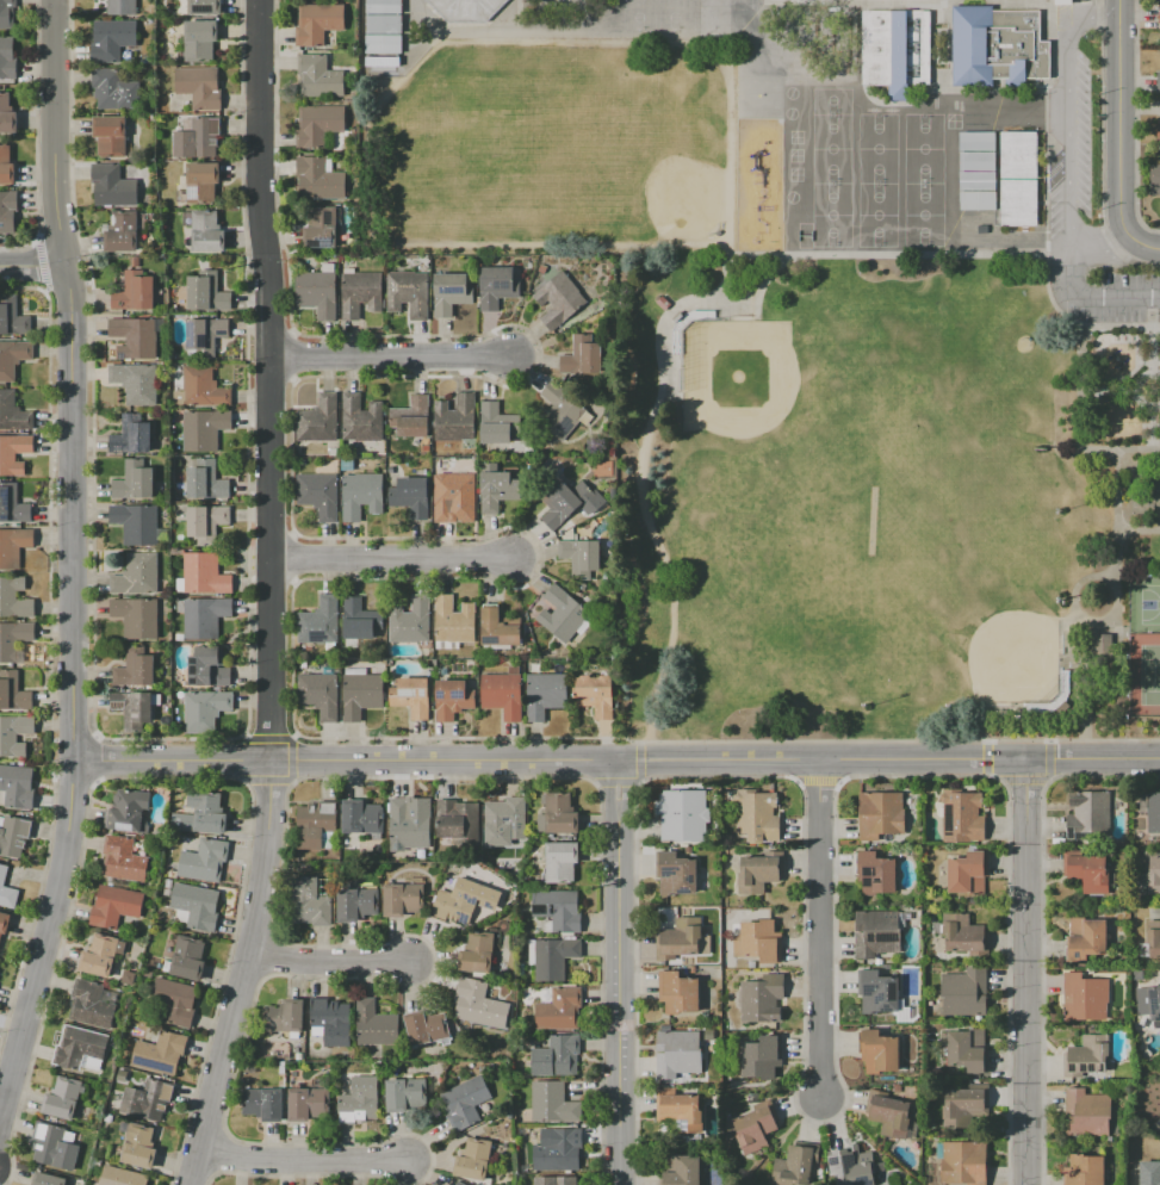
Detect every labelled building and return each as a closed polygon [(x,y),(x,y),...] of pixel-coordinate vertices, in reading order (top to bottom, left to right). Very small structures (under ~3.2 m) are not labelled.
[(13,30),(0,30),(0,0),(17,0),(17,7),(13,7),(13,30)] [(107,15),(107,0),(137,0),(137,15),(107,15)] [(188,14),(188,0),(221,0),(221,14),(188,14)] [(400,14),(400,0),(364,0),(364,13),(400,14)] [(446,21),(423,0),(511,0),(494,24),(446,21)] [(298,5),(345,5),(345,30),(324,30),(324,46),(296,45),(296,26),(298,26),(298,5)] [(951,7),(953,87),(992,86),(992,79),(1005,79),(1005,86),(1025,86),(1025,79),(1050,79),(1049,42),(1041,42),(1040,10),(997,10),(997,6),(951,7)] [(861,11),(862,85),(888,83),(888,100),(908,100),(908,83),(930,83),(929,11),(861,11)] [(364,33),(400,34),(401,15),(365,14),(364,33)] [(94,20),(137,20),(137,46),(119,46),(119,63),(94,63),(94,20)] [(186,20),(217,20),(216,42),(186,42),(186,20)] [(364,52),(400,53),(401,35),(364,34),(364,52)] [(17,79),(0,79),(0,37),(13,37),(13,58),(17,58),(17,79)] [(186,42),(212,42),(212,61),(186,61),(186,42)] [(300,97),(302,74),(298,74),(298,54),(327,54),(327,70),(345,72),(345,97),(300,97)] [(398,56),(364,57),(364,66),(398,66),(398,56)] [(98,108),(98,88),(92,88),(92,68),(119,68),(119,82),(141,82),(141,110),(118,110),(118,108),(98,108)] [(175,68),(218,68),(218,89),(222,89),(221,110),(192,110),(192,94),(175,94),(175,68)] [(17,136),(0,136),(0,92),(11,92),(11,111),(17,111),(17,136)] [(299,106),(345,107),(345,132),(324,132),(324,148),(297,148),(297,129),(299,129),(299,106)] [(94,117),(125,117),(125,157),(100,157),(100,155),(98,155),(98,138),(93,138),(94,117)] [(173,157),(173,130),(191,130),(191,117),(211,117),(211,118),(222,118),(221,137),(218,137),(218,148),(216,148),(216,157),(173,157)] [(959,132),(995,132),(997,210),(960,210),(959,132)] [(1000,132),(1036,132),(1036,225),(1000,225),(1000,132)] [(14,184),(0,184),(0,143),(10,143),(11,163),(13,163),(14,184)] [(297,156),(303,156),(303,157),(317,157),(317,156),(325,156),(325,173),(346,173),(346,198),(299,198),(299,179),(296,179),(296,166),(297,166),(297,156)] [(92,163),(120,163),(120,179),(137,179),(136,206),(94,205),(94,184),(92,184),(92,163)] [(187,163),(218,163),(218,184),(215,184),(215,204),(187,204),(187,163)] [(1147,163),(1159,163),(1159,194),(1147,194),(1147,163)] [(14,231),(0,232),(0,191),(17,191),(18,210),(14,211),(14,231)] [(304,206),(336,206),(336,248),(304,248),(304,206)] [(104,252),(104,224),(108,224),(114,224),(114,210),(137,210),(137,252),(104,252)] [(192,210),(217,210),(217,230),(225,230),(225,252),(192,252),(192,210)] [(955,212),(955,230),(992,229),(991,211),(955,212)] [(480,267),(513,267),(513,279),(520,279),(520,298),(498,298),(498,311),(480,311),(480,267)] [(187,310),(187,277),(199,277),(199,271),(207,271),(207,269),(218,269),(218,291),(231,292),(231,310),(187,310)] [(111,309),(111,292),(124,292),(124,271),(143,271),(143,277),(153,277),(153,310),(111,309)] [(532,296),(563,271),(588,302),(551,331),(539,317),(552,306),(548,302),(541,308),(532,296)] [(296,272),(336,272),(336,321),(318,321),(318,306),(296,306),(296,272)] [(345,273),(354,273),(354,272),(382,272),(382,312),(368,312),(368,303),(360,303),(360,321),(342,321),(342,281),(345,281),(345,273)] [(387,272),(415,272),(415,273),(427,273),(427,321),(410,321),(410,302),(402,302),(402,312),(387,312),(387,272)] [(434,274),(467,274),(467,285),(473,285),(473,303),(453,303),(453,318),(434,318),(434,274)] [(31,330),(0,333),(0,303),(5,303),(4,296),(15,296),(17,316),(30,316),(31,330)] [(662,296),(671,303),(664,310),(656,303),(662,296)] [(155,362),(117,362),(117,346),(125,346),(125,336),(107,336),(107,318),(156,319),(155,362)] [(187,319),(229,319),(229,337),(215,337),(215,359),(187,359),(187,319)] [(573,334),(591,335),(591,343),(601,343),(601,372),(562,372),(562,355),(572,355),(573,334)] [(15,381),(0,381),(0,342),(32,342),(32,359),(20,359),(20,364),(15,364),(15,381)] [(107,365),(157,365),(156,405),(122,404),(122,384),(107,384),(107,365)] [(184,366),(213,366),(213,380),(217,380),(217,387),(231,387),(231,405),(184,405),(184,366)] [(594,417),(587,426),(579,421),(560,442),(531,417),(540,405),(547,411),(553,405),(539,393),(551,380),(588,410),(587,411),(594,417)] [(35,429),(0,429),(0,390),(15,390),(15,407),(20,407),(20,411),(35,411),(35,429)] [(297,441),(297,410),(314,410),(314,407),(318,407),(318,392),(336,392),(336,441),(297,441)] [(342,440),(342,392),(360,392),(360,410),(368,410),(368,401),(383,401),(383,441),(354,441),(354,440),(342,440)] [(434,441),(434,401),(448,401),(448,410),(455,410),(455,392),(474,392),(474,440),(461,440),(461,441),(434,441)] [(428,436),(398,436),(398,427),(390,427),(390,408),(410,408),(410,395),(428,395),(428,436)] [(480,443),(480,401),(498,401),(498,423),(510,423),(510,415),(520,415),(520,434),(509,434),(509,443),(480,443)] [(184,411),(231,411),(231,429),(217,429),(217,452),(184,452),(184,411)] [(107,452),(107,434),(120,434),(122,414),(141,414),(141,422),(150,422),(150,453),(107,452)] [(26,476),(0,476),(0,436),(33,435),(33,453),(15,453),(15,463),(26,461),(26,476)] [(187,498),(187,458),(216,458),(216,479),(229,479),(229,483),(229,498),(187,498)] [(111,498),(112,480),(124,480),(124,467),(124,459),(144,459),(144,467),(153,467),(153,498),(111,498)] [(480,514),(480,463),(497,463),(497,472),(510,472),(510,480),(520,480),(520,500),(500,500),(500,514),(480,514)] [(382,473),(382,514),(368,514),(368,504),(360,504),(360,522),(342,522),(343,474),(355,474),(355,473),(382,473)] [(434,474),(447,474),(447,473),(476,473),(474,485),(474,514),(461,514),(461,504),(452,504),(452,522),(434,522),(434,474)] [(297,474),(337,474),(337,522),(320,522),(320,508),(315,508),(315,505),(297,504),(297,474)] [(398,478),(428,478),(428,520),(410,520),(410,505),(389,505),(389,496),(390,496),(391,488),(398,488),(398,478)] [(541,500),(563,480),(571,490),(582,480),(598,498),(585,510),(581,505),(553,532),(541,519),(551,509),(541,500)] [(32,521),(0,522),(0,486),(8,486),(8,483),(18,483),(18,503),(32,503),(32,521)] [(157,546),(123,546),(123,525),(108,525),(108,505),(157,505),(157,546)] [(187,507),(230,507),(230,527),(216,527),(216,536),(200,536),(187,536),(187,507)] [(19,570),(0,570),(0,529),(35,529),(35,548),(19,548),(19,570)] [(558,541),(600,540),(600,581),(572,581),(572,559),(558,559),(558,541)] [(184,552),(218,553),(218,572),(232,572),(232,594),(184,594),(184,592),(175,592),(175,578),(184,578),(184,552)] [(108,594),(108,575),(123,575),(123,571),(128,571),(128,553),(157,553),(157,594),(108,594)] [(35,615),(0,615),(0,577),(14,577),(14,601),(35,600),(35,615)] [(565,644),(534,619),(544,608),(552,614),(557,608),(542,596),(554,583),(590,612),(565,644)] [(435,641),(435,594),(453,594),(453,613),(461,613),(461,603),(474,603),(474,643),(448,643),(448,641),(435,641)] [(298,644),(298,613),(316,613),(316,609),(320,609),(320,595),(337,595),(337,644),(298,644)] [(389,643),(389,595),(403,595),(403,613),(411,613),(411,595),(429,595),(429,641),(416,641),(416,643),(389,643)] [(370,619),(370,610),(384,610),(384,628),(374,628),(374,639),(343,639),(343,619),(345,619),(345,597),(362,597),(362,619),(370,619)] [(108,598),(157,598),(157,639),(123,639),(123,616),(108,616),(108,598)] [(184,598),(211,600),(211,598),(232,598),(232,616),(217,616),(217,640),(184,639),(184,598)] [(482,645),(482,607),(500,607),(500,622),(504,622),(504,626),(520,626),(520,632),(521,632),(521,645),(482,645)] [(26,662),(0,662),(0,623),(35,622),(35,640),(15,640),(15,650),(25,650),(26,662)] [(1094,637),(1112,637),(1112,671),(1094,671),(1094,637)] [(112,685),(112,668),(125,668),(125,646),(144,646),(144,654),(154,654),(154,685),(112,685)] [(196,646),(223,646),(223,668),(229,668),(229,685),(188,685),(188,656),(196,656),(196,646)] [(482,674),(508,674),(508,666),(520,666),(520,675),(520,721),(503,721),(503,708),(482,708),(482,674)] [(346,668),(367,668),(367,674),(384,675),(384,709),(361,709),(361,722),(343,722),(343,684),(346,684),(346,668)] [(0,680),(0,670),(18,670),(19,691),(32,691),(33,708),(0,708),(0,680)] [(298,675),(336,674),(337,721),(320,721),(320,708),(315,709),(315,705),(298,705),(298,675)] [(527,674),(566,674),(566,708),(545,708),(545,721),(527,721),(527,674)] [(576,677),(578,677),(582,675),(588,675),(591,677),(598,677),(601,675),(609,675),(613,677),(612,720),(594,720),(594,706),(577,706),(577,697),(572,697),(572,688),(576,688),(576,677)] [(398,678),(428,678),(428,719),(411,719),(411,706),(389,706),(389,688),(398,688),(398,678)] [(436,680),(466,680),(466,690),(473,690),(473,699),(474,699),(474,709),(466,709),(461,709),(461,713),(453,713),(453,722),(436,722),(436,680)] [(153,722),(123,722),(123,712),(108,712),(108,693),(153,693),(153,722)] [(185,693),(234,693),(234,711),(215,711),(215,732),(185,732),(185,693)] [(26,756),(0,756),(0,717),(35,716),(36,734),(17,734),(17,743),(26,743),(26,756)] [(5,790),(0,790),(0,765),(33,768),(31,789),(35,789),(32,809),(4,806),(5,790)] [(104,827),(106,804),(113,804),(114,789),(150,793),(149,808),(147,808),(145,824),(148,825),(147,831),(104,827)] [(778,842),(769,842),(769,843),(746,844),(746,835),(734,835),(733,790),(749,789),(749,793),(778,793),(778,807),(774,807),(774,815),(778,815),(778,842)] [(943,842),(943,789),(959,789),(959,793),(985,793),(985,807),(980,807),(980,815),(985,815),(985,840),(943,842)] [(172,829),(174,809),(186,811),(188,790),(223,794),(222,806),(224,806),(224,811),(228,811),(227,833),(172,829)] [(1109,793),(1109,832),(1066,832),(1067,815),(1073,815),(1073,805),(1069,805),(1069,792),(1109,793)] [(663,794),(703,793),(706,833),(680,835),(680,840),(663,842),(662,802),(663,802),(663,794)] [(860,842),(858,793),(904,793),(905,833),(879,833),(879,842),(860,842)] [(1147,793),(1159,793),(1159,833),(1147,833),(1147,793)] [(546,832),(546,794),(570,794),(570,807),(573,807),(573,813),(578,813),(578,832),(546,832)] [(485,843),(486,799),(505,800),(505,796),(527,796),(526,827),(513,827),(511,844),(485,843)] [(343,832),(342,799),(364,800),(364,804),(382,805),(383,833),(343,832)] [(389,848),(391,799),(410,799),(410,814),(430,815),(429,849),(389,848)] [(296,849),(298,806),(317,807),(318,800),(339,801),(335,851),(296,849)] [(479,844),(463,844),(463,838),(435,837),(436,800),(457,800),(457,802),(480,804),(479,844)] [(23,862),(0,856),(0,828),(1,829),(5,814),(33,823),(23,862)] [(105,835),(135,838),(132,855),(148,856),(145,880),(104,876),(105,855),(104,855),(105,835)] [(176,875),(181,850),(198,854),(200,837),(229,843),(225,862),(223,862),(219,883),(176,875)] [(546,843),(578,843),(578,867),(575,867),(575,883),(546,883),(546,843)] [(657,852),(677,851),(678,858),(696,858),(697,893),(660,894),(660,877),(658,877),(657,852)] [(895,893),(877,893),(877,895),(861,895),(861,883),(857,883),(857,851),(876,851),(876,858),(894,858),(894,857),(895,857),(895,893)] [(948,892),(947,860),(967,860),(967,851),(990,851),(990,875),(986,875),(986,892),(976,892),(976,894),(968,894),(968,892),(948,892)] [(740,857),(778,856),(778,882),(764,882),(764,894),(739,895),(738,873),(742,873),(740,857)] [(1067,856),(1109,857),(1108,894),(1081,894),(1081,882),(1067,882),(1067,856)] [(1150,856),(1159,856),(1159,895),(1148,895),(1147,871),(1150,871),(1150,856)] [(14,908),(0,904),(0,864),(10,867),(4,886),(19,891),(14,908)] [(430,916),(440,889),(452,893),(459,875),(502,892),(495,912),(476,905),(467,925),(448,918),(447,922),(430,916)] [(331,925),(293,925),(294,881),(297,881),(297,877),(317,877),(317,896),(331,896),(331,925)] [(174,882),(219,891),(216,912),(218,913),(215,932),(187,927),(190,911),(169,907),(174,882)] [(384,917),(385,883),(423,885),(423,917),(384,917)] [(100,885),(144,892),(139,918),(119,914),(117,930),(91,925),(93,905),(97,905),(100,885)] [(337,889),(379,891),(379,914),(359,914),(359,920),(337,920),(337,889)] [(533,891),(577,891),(577,910),(581,910),(581,932),(552,933),(552,916),(533,916),(533,891)] [(1,933),(0,938),(0,911),(12,914),(7,935),(1,933)] [(856,911),(900,911),(900,951),(875,953),(875,958),(856,958),(856,911)] [(945,950),(945,935),(942,935),(942,932),(933,932),(933,923),(943,923),(943,922),(945,922),(945,914),(969,914),(969,926),(985,926),(985,950),(945,950)] [(657,960),(657,936),(660,936),(660,929),(675,929),(675,918),(701,918),(701,936),(709,936),(709,955),(675,955),(675,960),(657,960)] [(1069,918),(1084,918),(1084,920),(1106,920),(1106,955),(1087,954),(1087,962),(1068,961),(1069,918)] [(740,923),(761,922),(761,920),(774,919),(775,932),(781,932),(781,962),(761,963),(759,956),(742,957),(740,923)] [(1149,920),(1159,920),(1159,958),(1149,958),(1148,943),(1147,943),(1147,930),(1149,930),(1149,920)] [(491,973),(458,970),(460,949),(469,950),(470,931),(494,933),(491,973)] [(110,979),(88,973),(80,972),(83,951),(92,953),(95,933),(118,939),(110,979)] [(169,974),(180,935),(206,942),(201,961),(204,962),(199,981),(169,974)] [(535,939),(581,939),(582,957),(565,958),(565,981),(535,981),(535,939)] [(942,974),(966,974),(966,967),(986,967),(987,1016),(942,1016),(942,974)] [(862,1015),(862,970),(880,970),(880,978),(898,978),(898,1011),(877,1011),(877,1015),(862,1015)] [(699,979),(700,1011),(680,1012),(680,1013),(665,1015),(664,1001),(658,1001),(657,973),(680,972),(680,980),(699,979)] [(1063,973),(1083,973),(1083,979),(1109,979),(1109,1003),(1108,1003),(1108,1019),(1062,1019),(1063,973)] [(742,1023),(740,975),(783,974),(783,999),(776,999),(777,1013),(780,1013),(781,1020),(742,1023)] [(504,1029),(454,1017),(459,998),(455,997),(459,975),(488,982),(484,998),(510,1004),(504,1029)] [(156,978),(198,988),(192,1009),(196,1010),(190,1029),(145,1017),(156,978)] [(68,1018),(74,998),(72,997),(76,979),(104,985),(99,1001),(116,1005),(111,1029),(68,1018)] [(1136,987),(1159,986),(1159,1021),(1136,1022),(1136,987)] [(535,1030),(535,1004),(552,1004),(552,987),(581,987),(582,1007),(579,1007),(579,1030),(535,1030)] [(358,1044),(356,998),(374,998),(376,1016),(397,1015),(398,1043),(358,1044)] [(304,1031),(267,1032),(266,1006),(278,1006),(278,1004),(284,1004),(284,1000),(303,999),(304,1031)] [(310,999),(340,999),(340,1003),(351,1003),(351,1046),(324,1046),(324,1035),(311,1035),(311,1026),(311,1022),(312,1022),(312,1017),(310,1017),(310,999)] [(410,1046),(403,1016),(423,1011),(426,1018),(446,1013),(451,1037),(410,1046)] [(52,1063),(57,1044),(60,1044),(64,1024),(108,1036),(99,1075),(52,1063)] [(130,1065),(137,1040),(156,1046),(160,1030),(187,1037),(182,1056),(181,1055),(175,1077),(130,1065)] [(657,1031),(700,1030),(701,1073),(677,1073),(678,1079),(657,1080),(657,1055),(665,1055),(665,1044),(657,1044),(657,1031)] [(899,1072),(880,1072),(880,1074),(864,1074),(864,1061),(862,1061),(861,1030),(880,1030),(880,1037),(899,1037),(899,1072)] [(948,1031),(969,1031),(969,1030),(987,1030),(988,1072),(966,1073),(966,1066),(948,1066),(948,1031)] [(531,1075),(531,1048),(550,1048),(550,1035),(578,1035),(578,1054),(577,1054),(577,1061),(578,1061),(578,1066),(577,1066),(577,1074),(531,1075)] [(742,1078),(740,1044),(761,1043),(761,1036),(782,1035),(783,1077),(742,1078)] [(1109,1035),(1108,1078),(1063,1077),(1063,1053),(1067,1053),(1067,1046),(1083,1047),(1083,1035),(1109,1035)] [(440,1094),(482,1074),(492,1097),(474,1106),(482,1121),(458,1131),(454,1125),(452,1127),(446,1115),(449,1113),(440,1094)] [(41,1112),(45,1093),(50,1094),(51,1087),(55,1088),(58,1075),(81,1081),(72,1121),(41,1112)] [(378,1077),(378,1119),(367,1119),(367,1121),(355,1121),(355,1124),(339,1124),(339,1094),(352,1094),(352,1078),(378,1077)] [(120,1111),(128,1085),(144,1090),(148,1078),(175,1085),(165,1123),(120,1111)] [(385,1080),(427,1079),(427,1110),(386,1110),(385,1080)] [(532,1121),(532,1081),(564,1081),(564,1102),(581,1102),(581,1121),(532,1121)] [(945,1090),(969,1090),(969,1085),(987,1085),(987,1128),(943,1128),(943,1106),(945,1106),(945,1090)] [(658,1118),(658,1090),(664,1090),(664,1087),(675,1087),(675,1096),(702,1096),(702,1131),(688,1131),(688,1118),(658,1118)] [(242,1090),(283,1088),(284,1122),(262,1123),(262,1118),(256,1118),(256,1115),(243,1115),(243,1104),(244,1104),(244,1097),(243,1097),(242,1090)] [(289,1088),(329,1088),(329,1117),(310,1117),(310,1122),(290,1122),(289,1088)] [(1065,1088),(1086,1088),(1086,1094),(1110,1094),(1109,1137),(1066,1136),(1067,1106),(1065,1106),(1065,1088)] [(873,1094),(923,1105),(916,1142),(880,1134),(882,1123),(868,1121),(873,1094)] [(732,1119),(768,1105),(777,1129),(763,1135),(768,1146),(746,1154),(732,1119)] [(38,1123),(64,1130),(62,1141),(81,1147),(74,1172),(27,1160),(38,1123)] [(130,1123),(154,1129),(150,1142),(154,1143),(153,1149),(157,1150),(153,1170),(120,1161),(130,1123)] [(533,1171),(533,1144),(553,1144),(553,1129),(582,1128),(582,1147),(579,1147),(579,1160),(582,1160),(582,1170),(533,1171)] [(486,1180),(453,1175),(455,1155),(465,1156),(467,1139),(491,1142),(486,1180)] [(986,1142),(986,1184),(967,1184),(967,1183),(942,1183),(942,1142),(986,1142)] [(873,1150),(875,1184),(832,1184),(827,1150),(850,1148),(850,1144),(858,1144),(860,1152),(873,1150)] [(814,1148),(811,1184),(771,1184),(774,1156),(787,1158),(788,1146),(814,1148)] [(700,1155),(700,1184),(663,1184),(664,1154),(680,1154),(680,1155),(700,1155)] [(1104,1156),(1104,1184),(1064,1184),(1065,1167),(1069,1167),(1071,1156),(1071,1154),(1084,1154),(1084,1156),(1104,1156)] [(1140,1162),(1159,1162),(1159,1184),(1140,1184),(1140,1162)] [(150,1175),(147,1184),(99,1184),(104,1164),(150,1175)] [(66,1179),(64,1184),(32,1184),(36,1171),(66,1179)] [(579,1177),(579,1184),(533,1184),(533,1177),(579,1177)]
